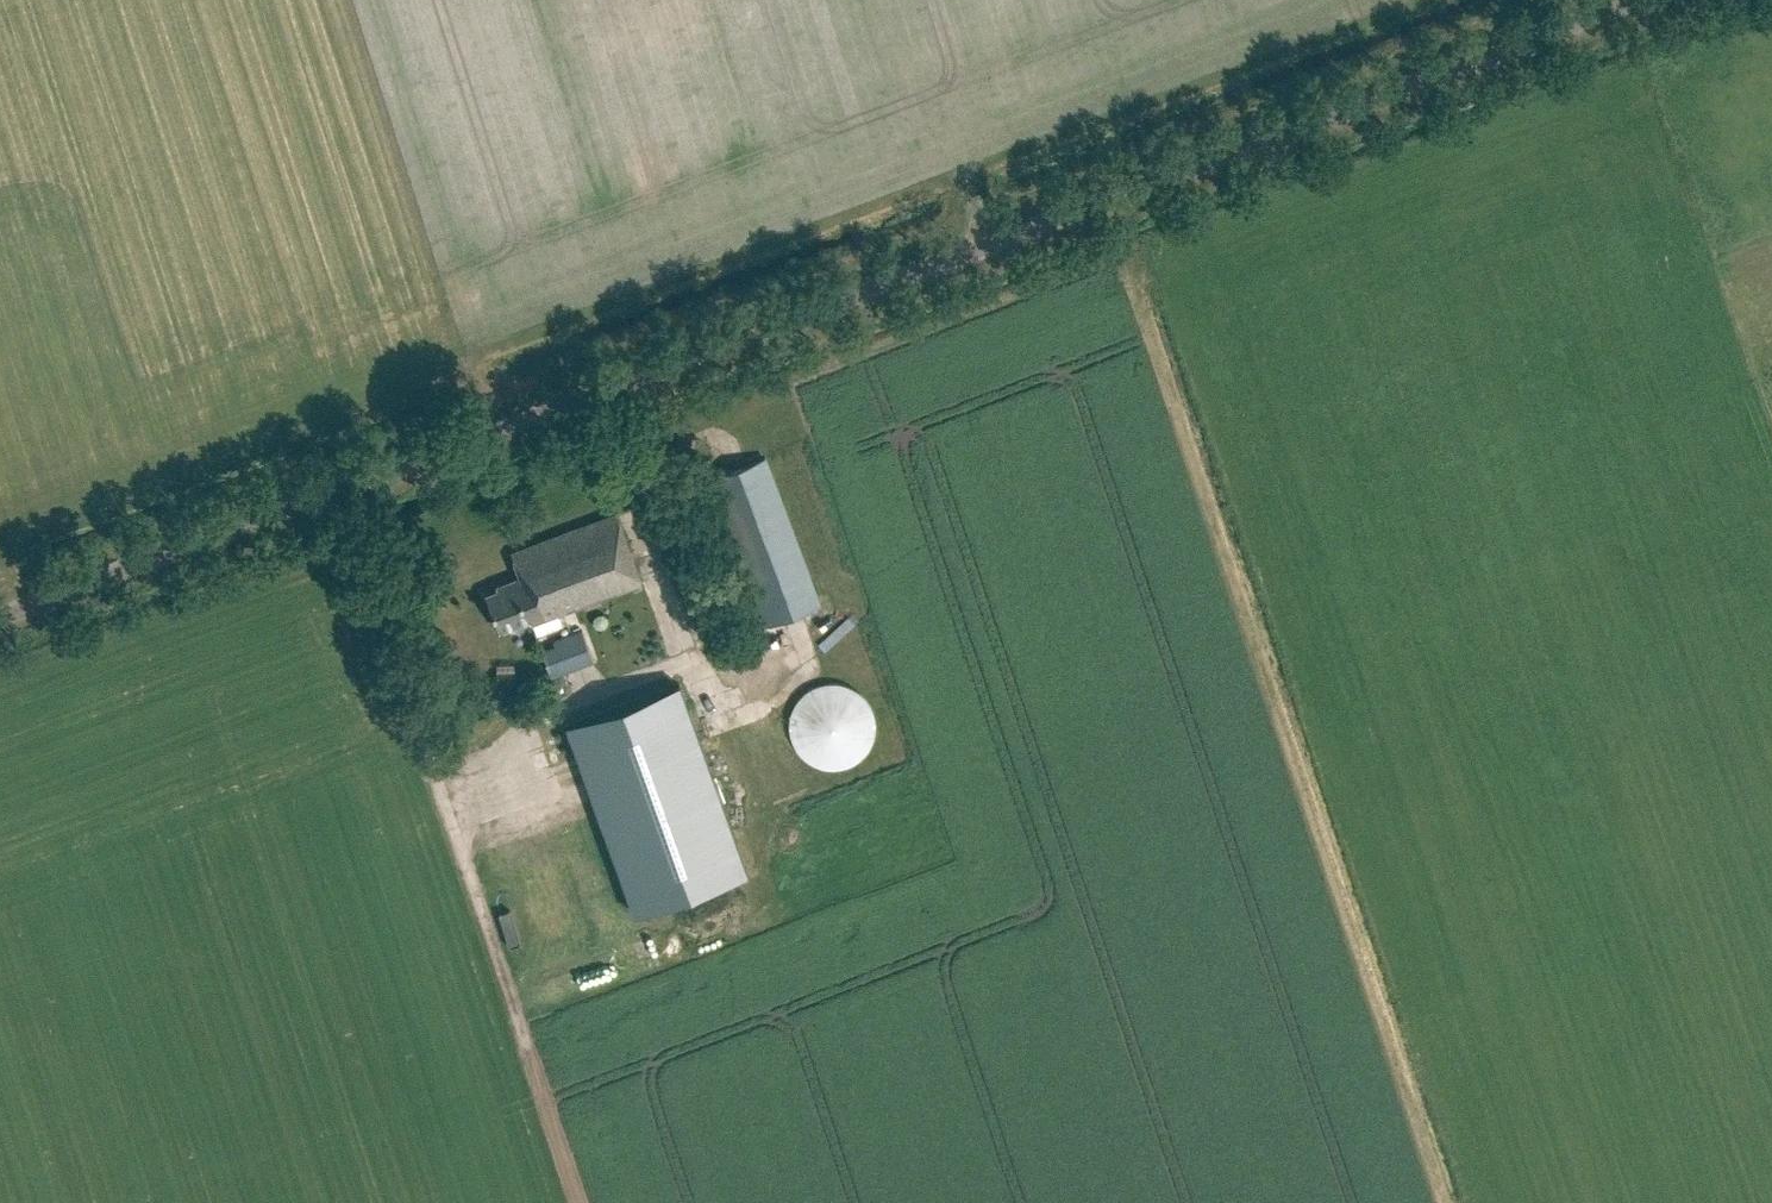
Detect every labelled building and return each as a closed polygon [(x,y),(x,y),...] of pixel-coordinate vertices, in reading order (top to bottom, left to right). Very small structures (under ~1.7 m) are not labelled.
[(710,478),(765,626),(821,605),(766,458),(710,478)] [(523,574),(497,584),(499,588),(489,592),(502,628),(532,617),(534,623),(645,581),(620,513),(515,552),(523,574)] [(181,566),(210,557),(208,548),(178,556),(181,566)] [(551,678),(593,663),(581,630),(553,640),(554,645),(541,650),(551,678)] [(833,682),(826,683),(819,684),(813,686),(807,690),(801,694),(797,699),(793,705),(790,712),(788,719),(788,726),(788,733),(790,739),(793,746),(796,752),(801,757),(806,761),(812,765),(819,767),(826,769),(833,769),(840,768),(846,767),(853,764),(859,760),(864,755),(868,749),(871,743),(873,736),(875,730),(875,723),(873,716),(871,709),(868,703),(864,697),(859,692),(853,688),(847,685),(840,683),(833,682)] [(635,914),(747,873),(679,684),(567,725),(635,914)]
